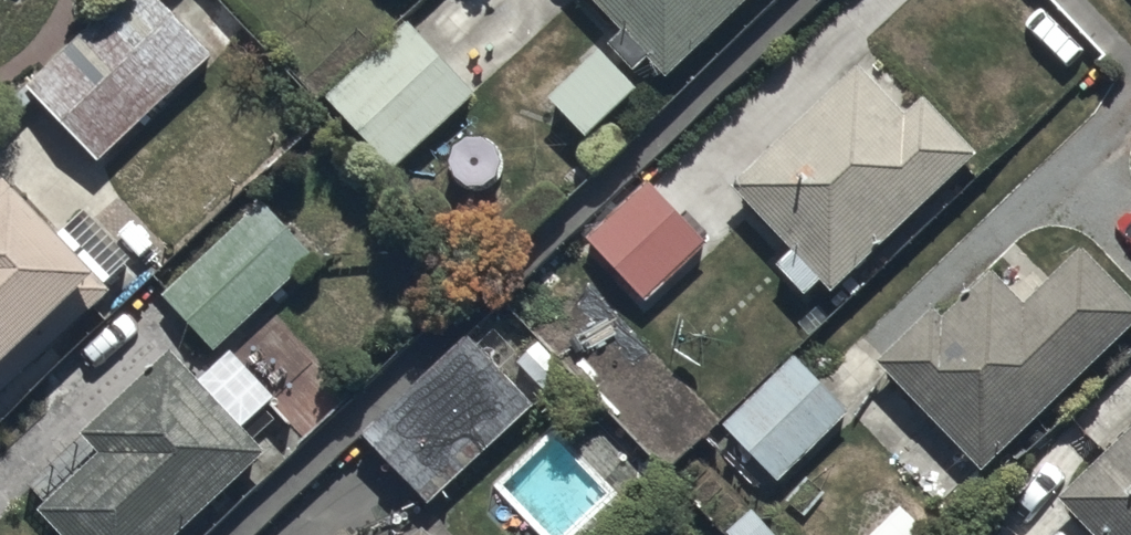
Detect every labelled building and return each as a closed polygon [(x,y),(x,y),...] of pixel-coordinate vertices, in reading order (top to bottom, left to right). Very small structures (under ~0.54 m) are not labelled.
[(27,82),(106,161),(218,48),(170,0),(108,0),(27,82)] [(629,24),(616,37),(637,58),(648,47),(669,69),(740,0),(606,0),(629,24)] [(473,87),(410,24),(335,98),(398,161),(473,87)] [(641,85),(603,46),(556,92),(593,131),(641,85)] [(856,57),(731,174),(795,241),(780,256),(811,289),(826,274),(834,283),(980,145),(929,90),(907,111),(856,57)] [(122,287),(112,276),(138,254),(92,201),(67,222),(21,170),(0,189),(0,395),(122,287)] [(709,237),(650,175),(588,234),(648,296),(709,237)] [(270,191),(162,287),(215,347),(323,250),(270,191)] [(871,357),(984,471),(1130,327),(1130,284),(1089,241),(1027,302),(993,267),(948,311),(933,296),(871,357)] [(533,402),(471,338),(368,436),(429,500),(533,402)] [(42,502),(73,534),(179,534),(275,448),(250,420),(278,395),(232,344),(201,373),(172,341),(83,422),(104,445),(42,502)] [(850,408),(796,352),(726,420),(780,476),(850,408)] [(708,409),(679,379),(640,414),(668,445),(708,409)] [(1057,492),(1098,534),(1130,534),(1130,422),(1057,492)] [(429,524),(417,534),(439,534),(429,524)] [(351,525),(340,534),(359,534),(351,525)]
